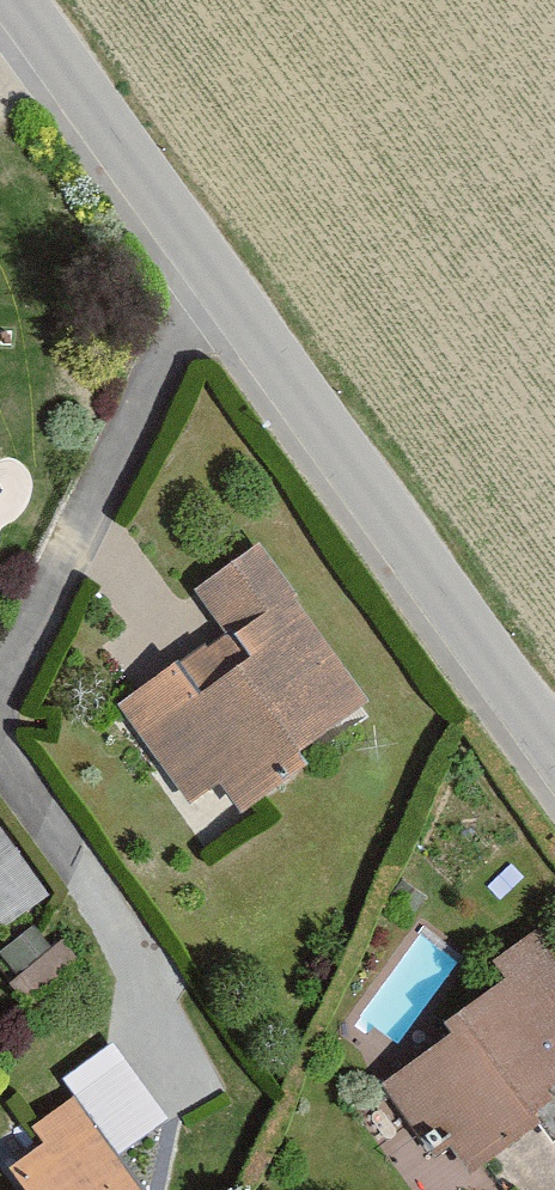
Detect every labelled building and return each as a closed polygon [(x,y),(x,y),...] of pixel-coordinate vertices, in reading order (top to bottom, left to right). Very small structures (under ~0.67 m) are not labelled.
[(202,629),(99,687),(177,827),(361,725),(262,550),(183,594),(202,629)] [(47,893),(0,814),(0,921),(47,893)] [(404,1067),(475,1180),(554,1129),(554,978),(552,974),(404,1067)] [(73,1094),(31,1125),(44,1144),(10,1169),(25,1189),(145,1189),(73,1094)]
